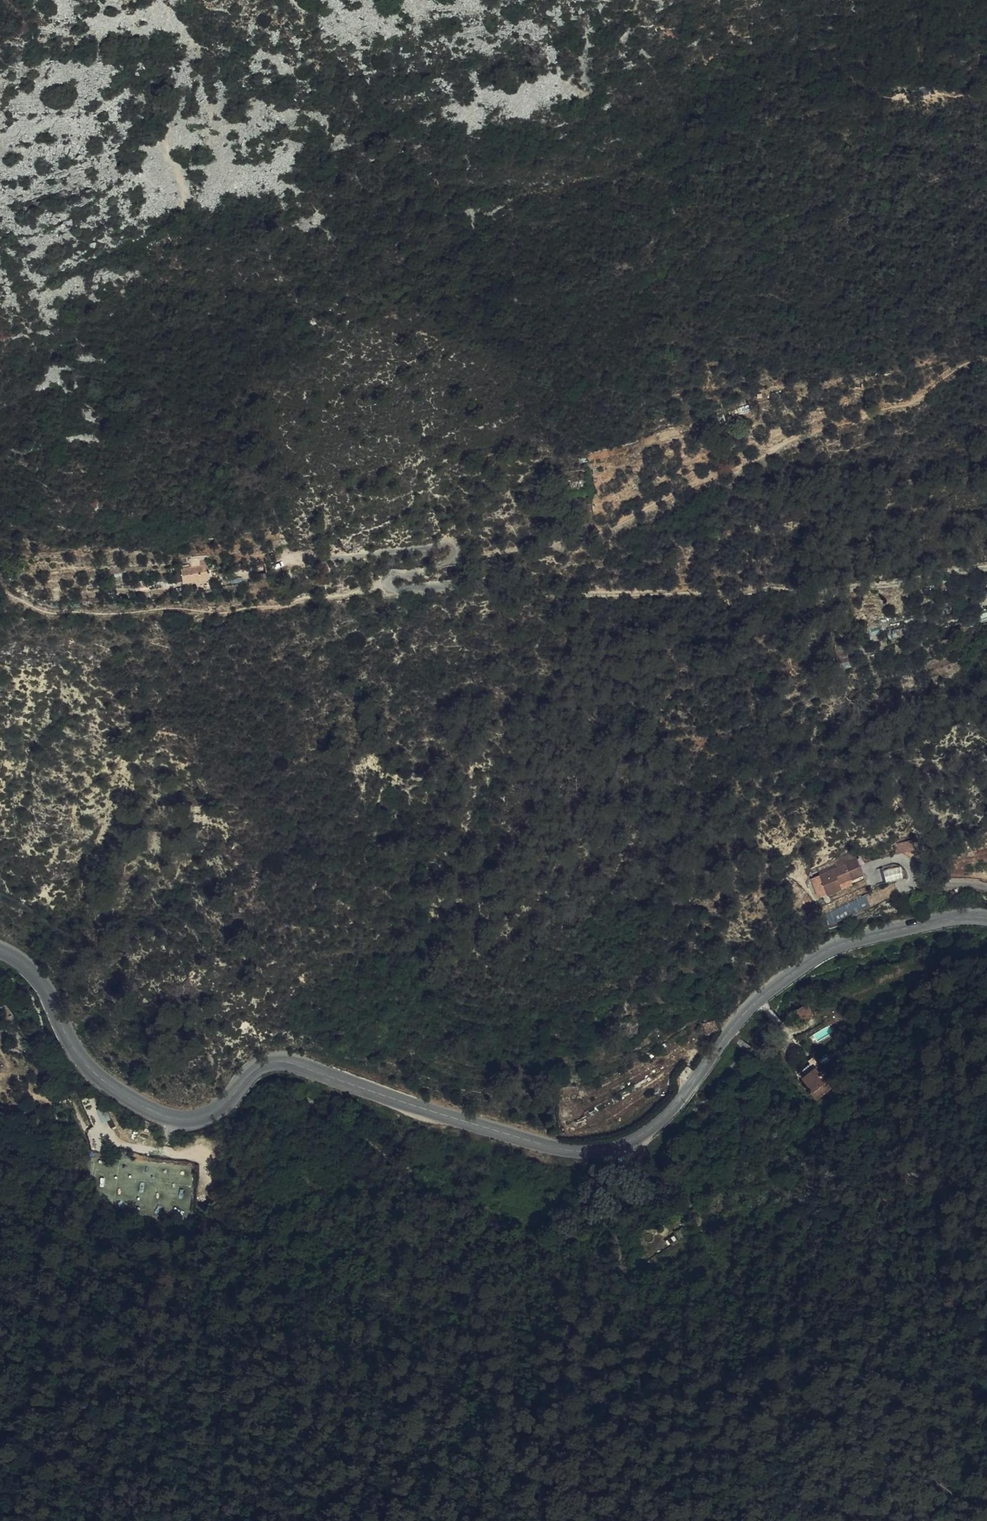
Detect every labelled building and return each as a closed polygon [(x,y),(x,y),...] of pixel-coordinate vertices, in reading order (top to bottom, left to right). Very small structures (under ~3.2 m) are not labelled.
[(930,95),(930,86),(919,86),(920,96),(930,95)] [(703,430),(714,427),(711,420),(700,423),(703,430)] [(732,420),(714,427),(718,438),(728,434),(726,430),(734,427),(732,420)] [(208,565),(182,569),(184,582),(210,578),(209,570),(208,565)] [(835,862),(837,868),(857,859),(854,853),(835,862)] [(863,873),(860,867),(857,859),(837,868),(820,876),(828,895),(843,889),(840,883),(863,873)] [(840,883),(843,889),(865,880),(863,873),(840,883)] [(827,1000),(823,995),(797,1011),(803,1021),(814,1014),(812,1009),(827,1000)] [(707,1033),(718,1029),(715,1019),(704,1023),(707,1033)] [(825,1094),(834,1084),(829,1078),(827,1080),(816,1067),(819,1064),(814,1058),(798,1070),(814,1091),(811,1093),(816,1100),(825,1094)]
